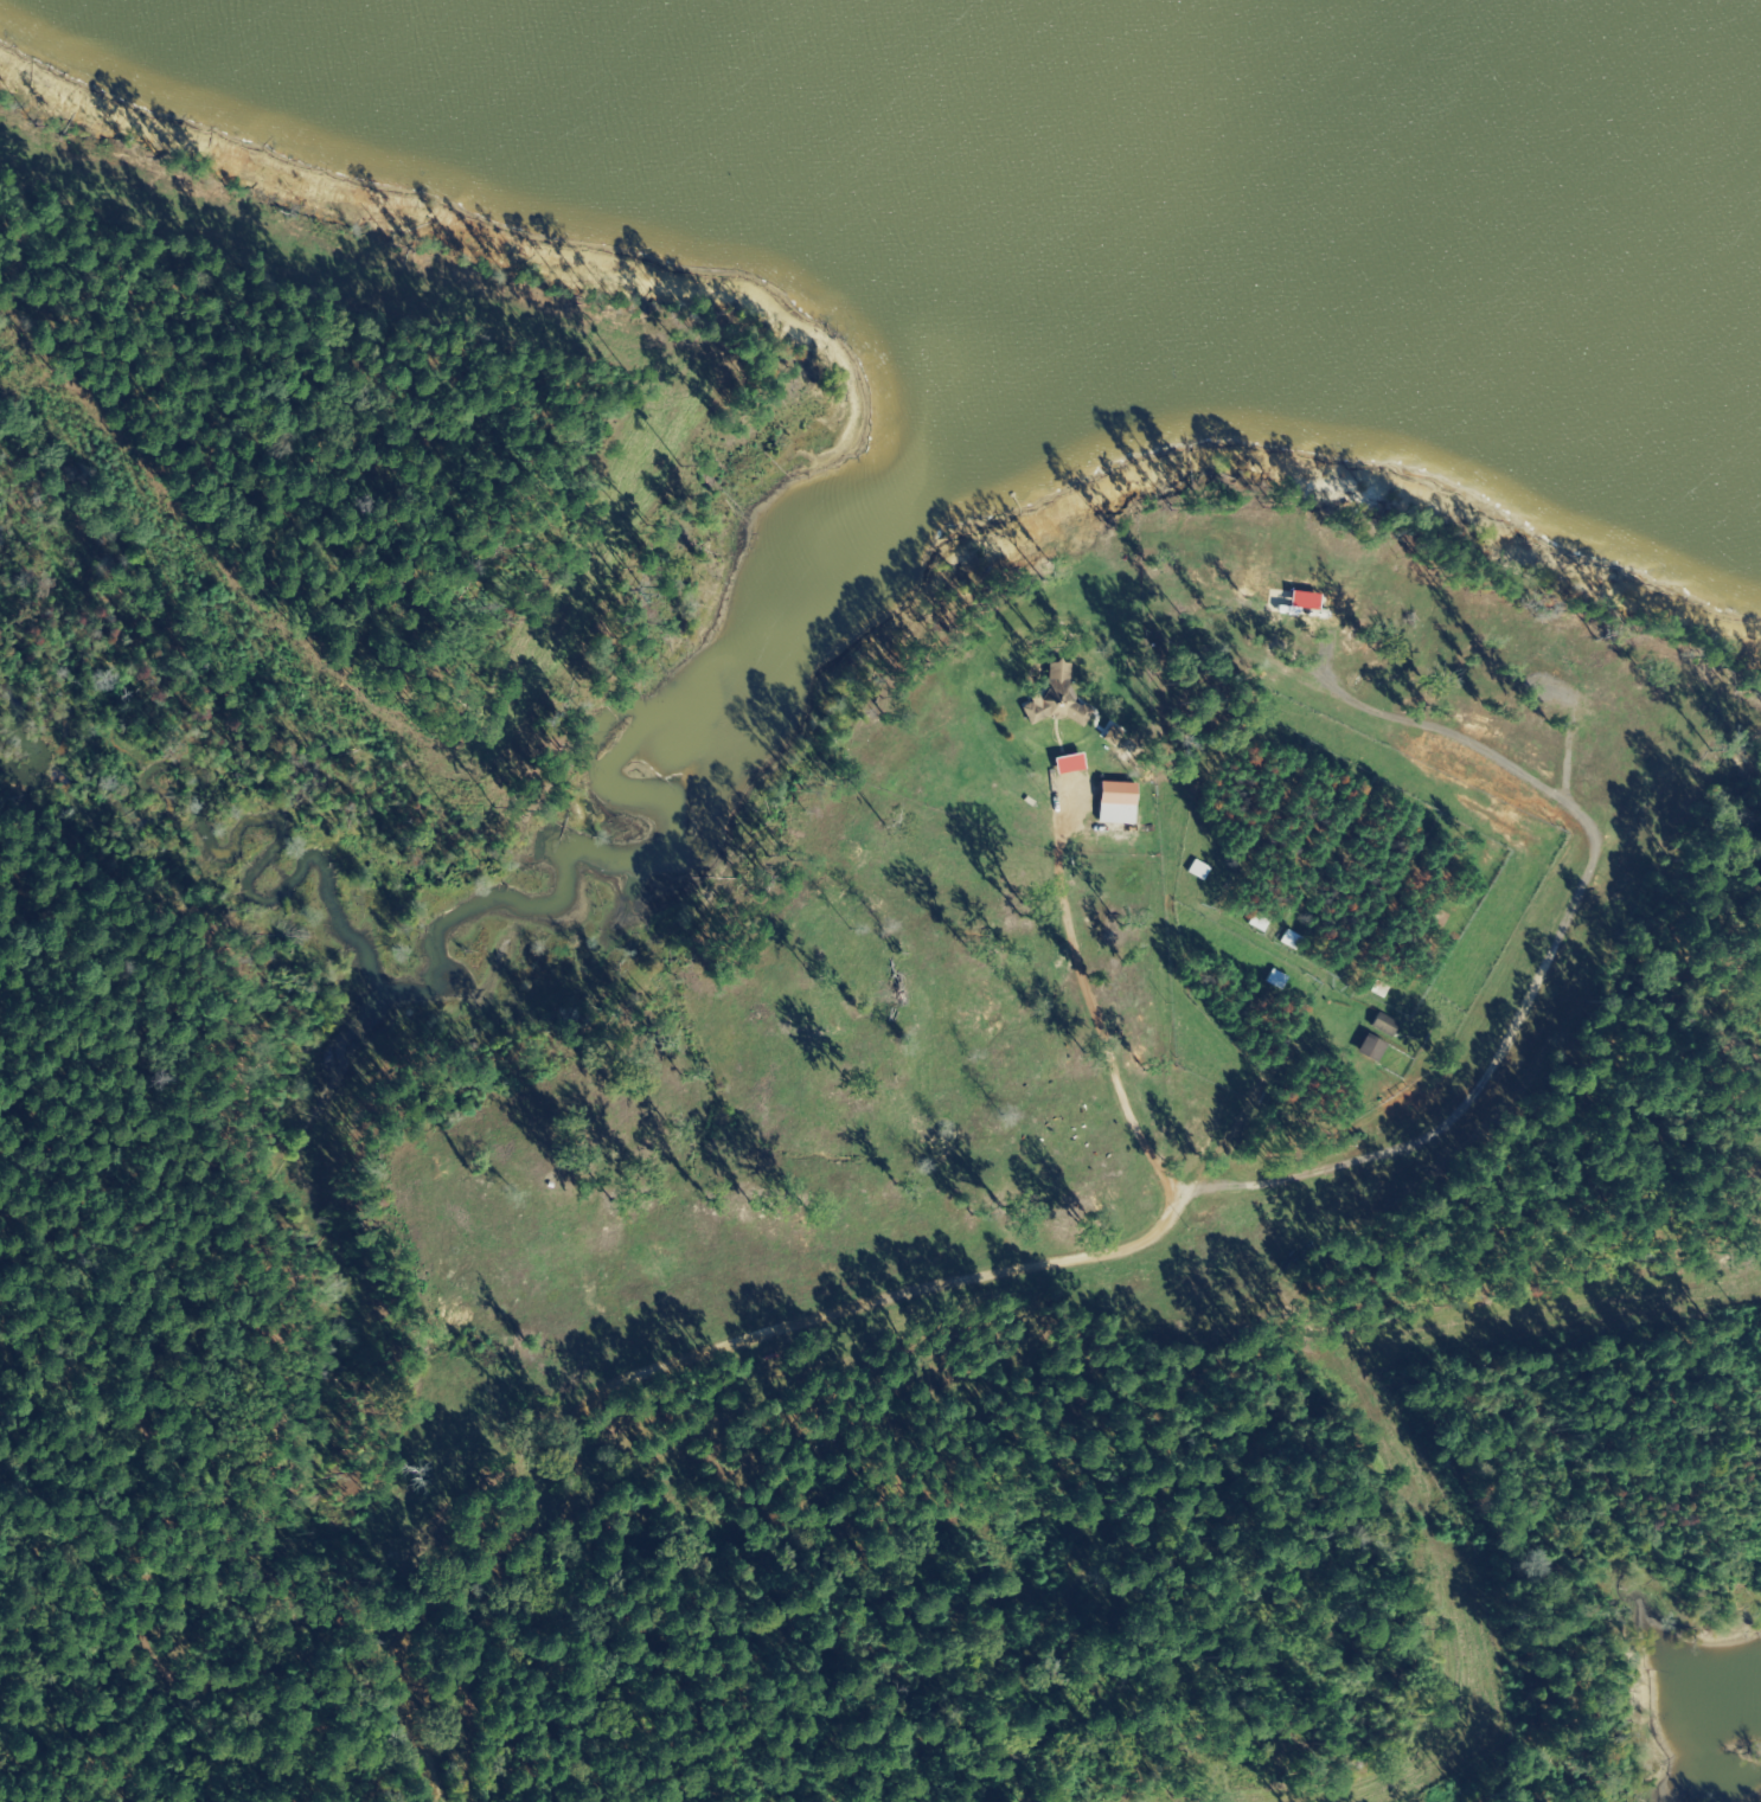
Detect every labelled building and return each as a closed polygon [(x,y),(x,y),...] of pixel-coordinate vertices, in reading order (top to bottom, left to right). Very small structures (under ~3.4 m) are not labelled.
[(1295,607),(1324,610),(1325,594),(1297,591),(1295,607)] [(1093,724),(1095,703),(1073,701),(1076,664),(1055,662),(1052,697),(1036,696),(1036,706),(1033,706),(1031,718),(1093,724)] [(1107,739),(1120,747),(1129,733),(1117,725),(1107,739)] [(1059,759),(1063,776),(1091,770),(1088,754),(1059,759)] [(1142,784),(1105,783),(1104,823),(1141,824),(1142,784)] [(1193,874),(1210,881),(1215,867),(1198,861),(1193,874)] [(1376,1026),(1396,1038),(1404,1024),(1384,1012),(1376,1026)] [(1381,1065),(1392,1045),(1372,1033),(1361,1054),(1381,1065)]
